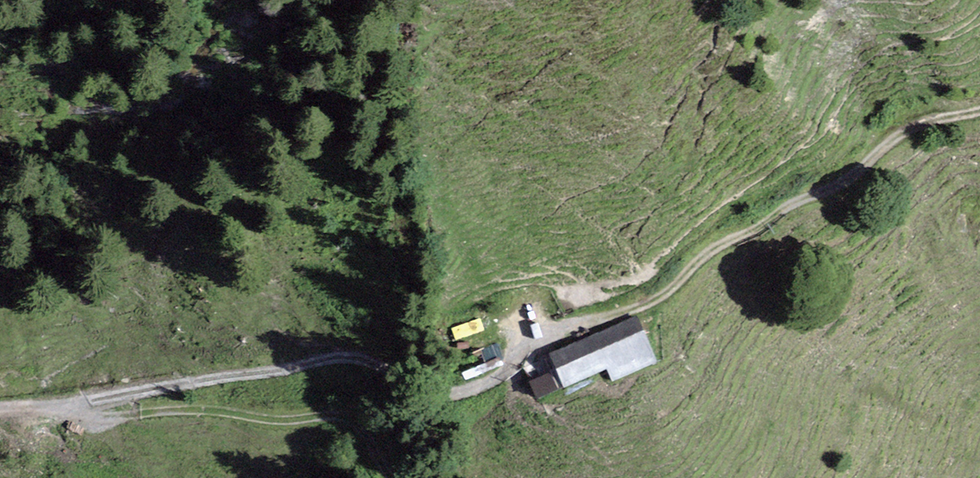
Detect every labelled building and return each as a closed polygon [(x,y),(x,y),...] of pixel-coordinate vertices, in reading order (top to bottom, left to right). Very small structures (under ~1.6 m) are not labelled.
[(643,326),(550,359),(564,399),(657,366),(643,326)] [(537,406),(560,394),(553,379),(529,391),(537,406)]
